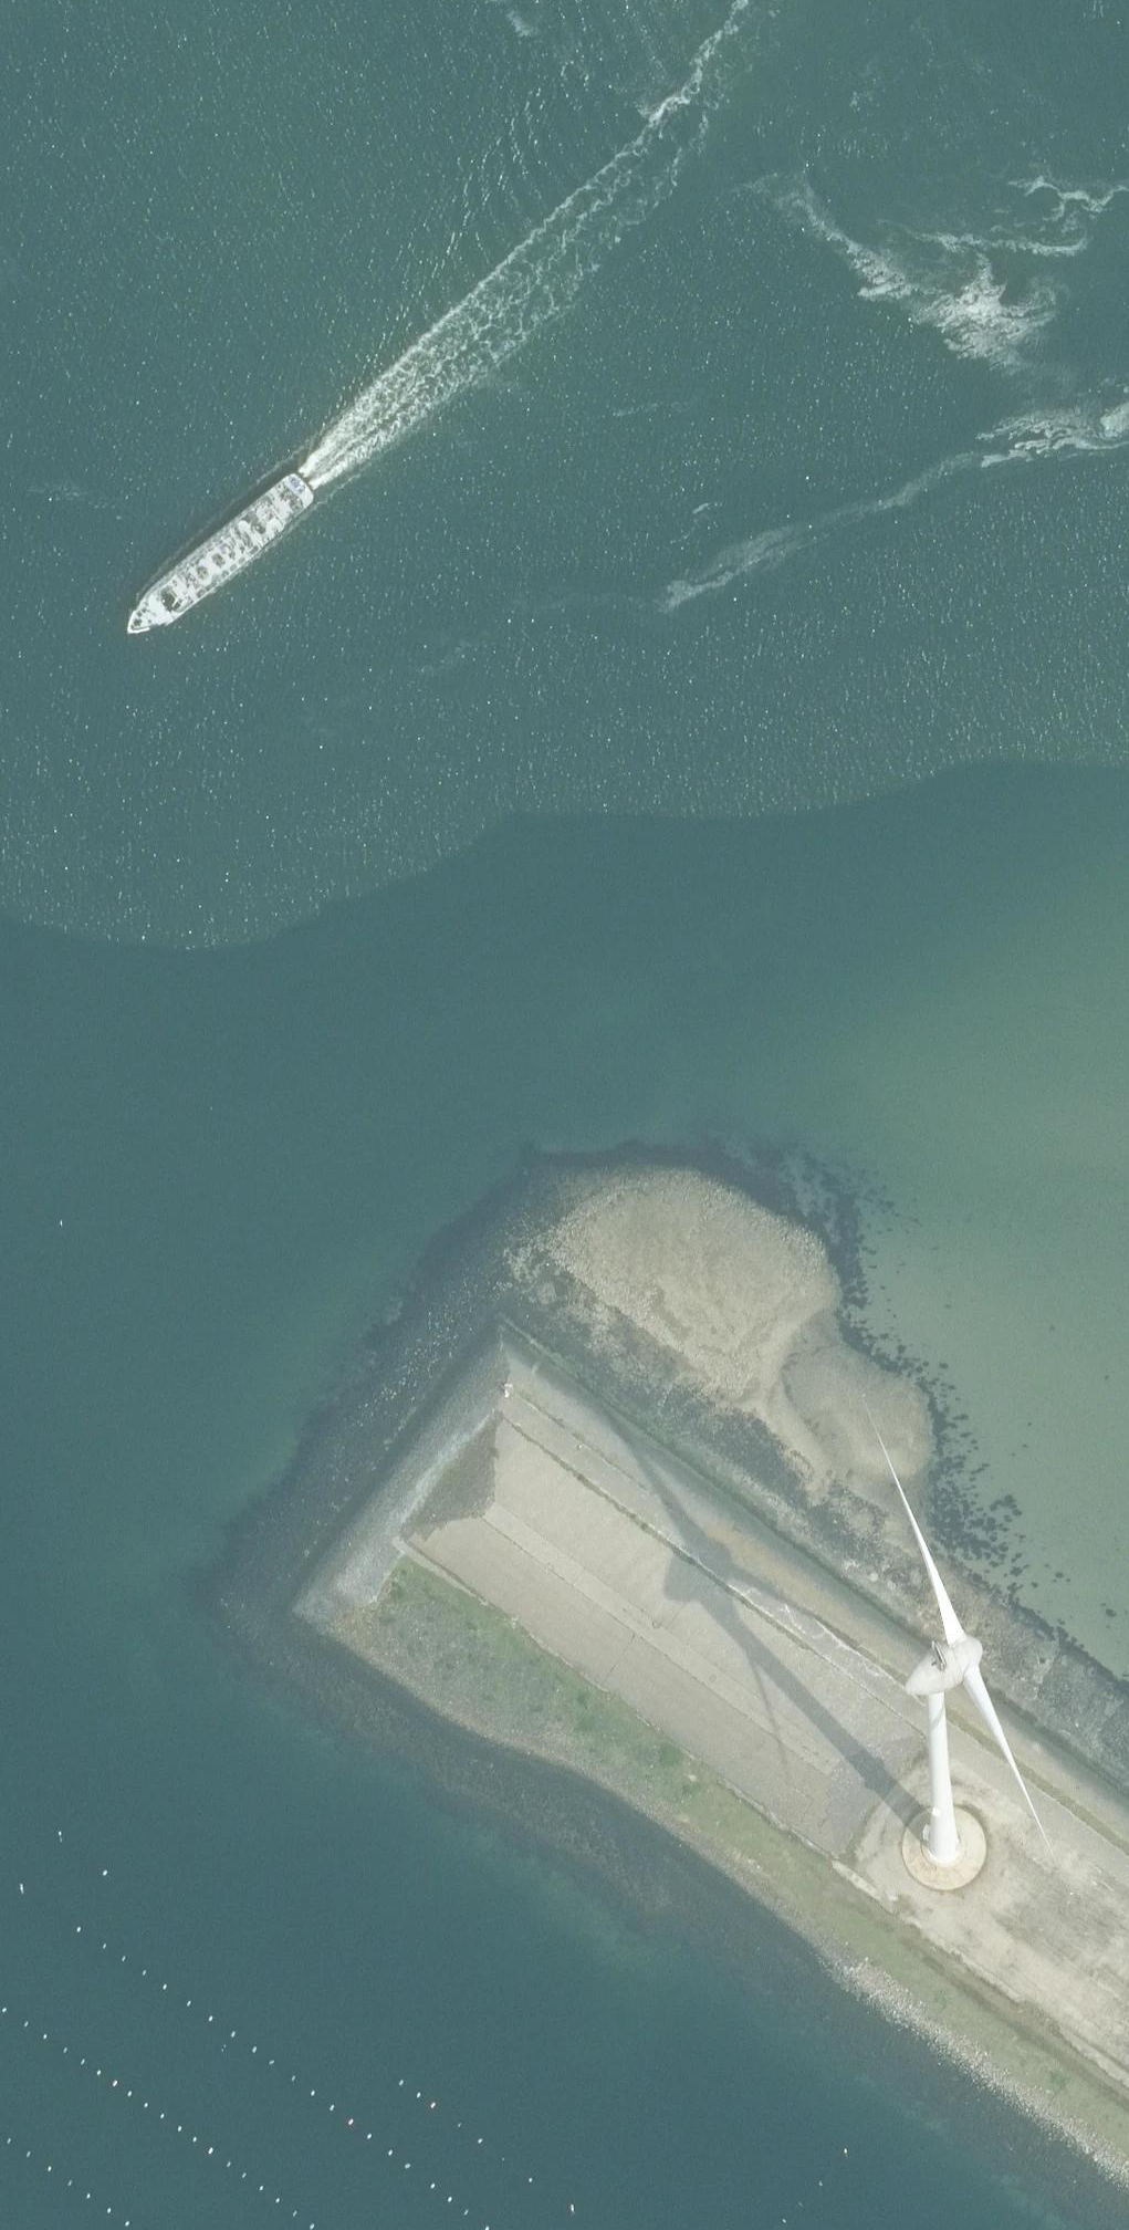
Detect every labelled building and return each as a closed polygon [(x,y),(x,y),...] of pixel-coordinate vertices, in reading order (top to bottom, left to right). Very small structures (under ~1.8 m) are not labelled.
[(929,1844),(928,1848),(928,1852),(929,1855),(932,1858),(934,1861),(938,1862),(941,1863),(945,1863),(949,1862),(952,1860),(954,1858),(956,1854),(957,1851),(958,1847),(957,1844),(955,1840),(953,1837),(950,1835),(946,1834),(942,1834),(939,1834),(935,1836),(932,1838),(930,1841),(929,1844)]
